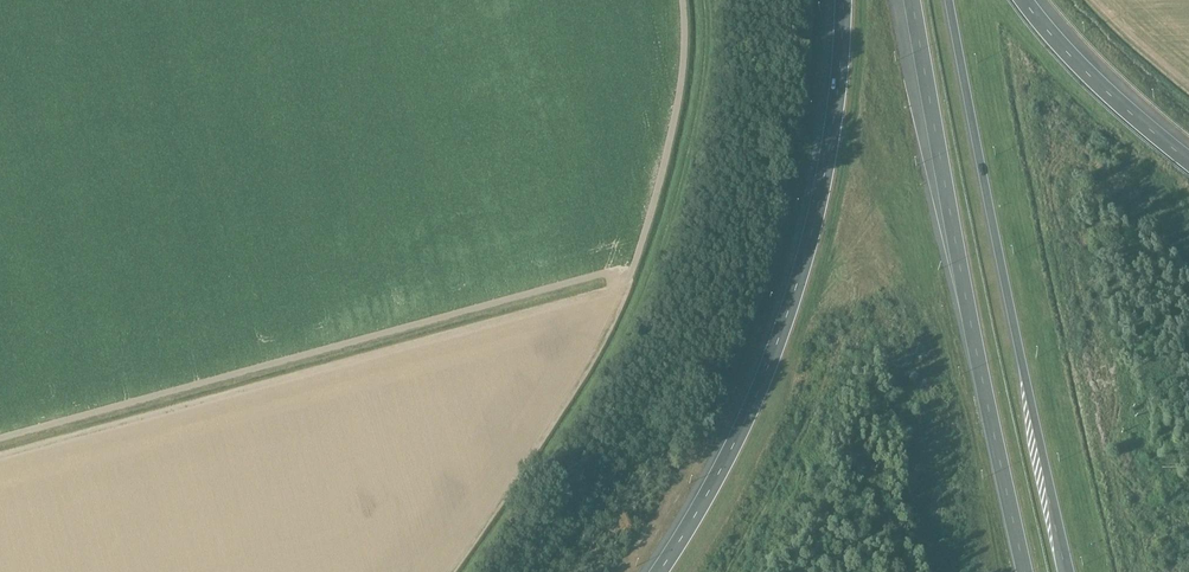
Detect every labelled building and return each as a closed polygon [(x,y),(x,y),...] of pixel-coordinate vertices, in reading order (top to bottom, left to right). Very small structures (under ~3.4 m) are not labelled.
[(746,398),(733,427),(739,430),(751,400),(746,398)]
